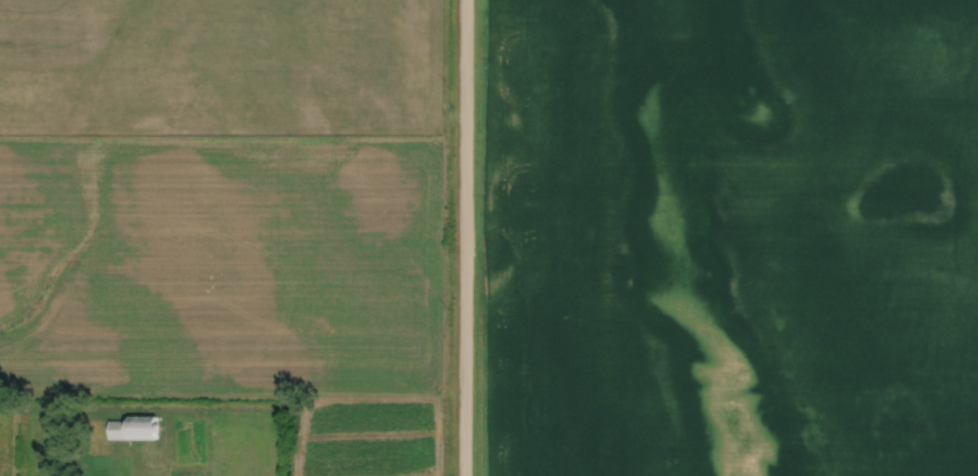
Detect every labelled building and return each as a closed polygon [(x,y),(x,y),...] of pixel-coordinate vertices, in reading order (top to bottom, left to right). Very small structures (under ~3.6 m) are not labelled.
[(109,440),(160,440),(160,417),(127,417),(127,420),(109,420),(109,440)]
